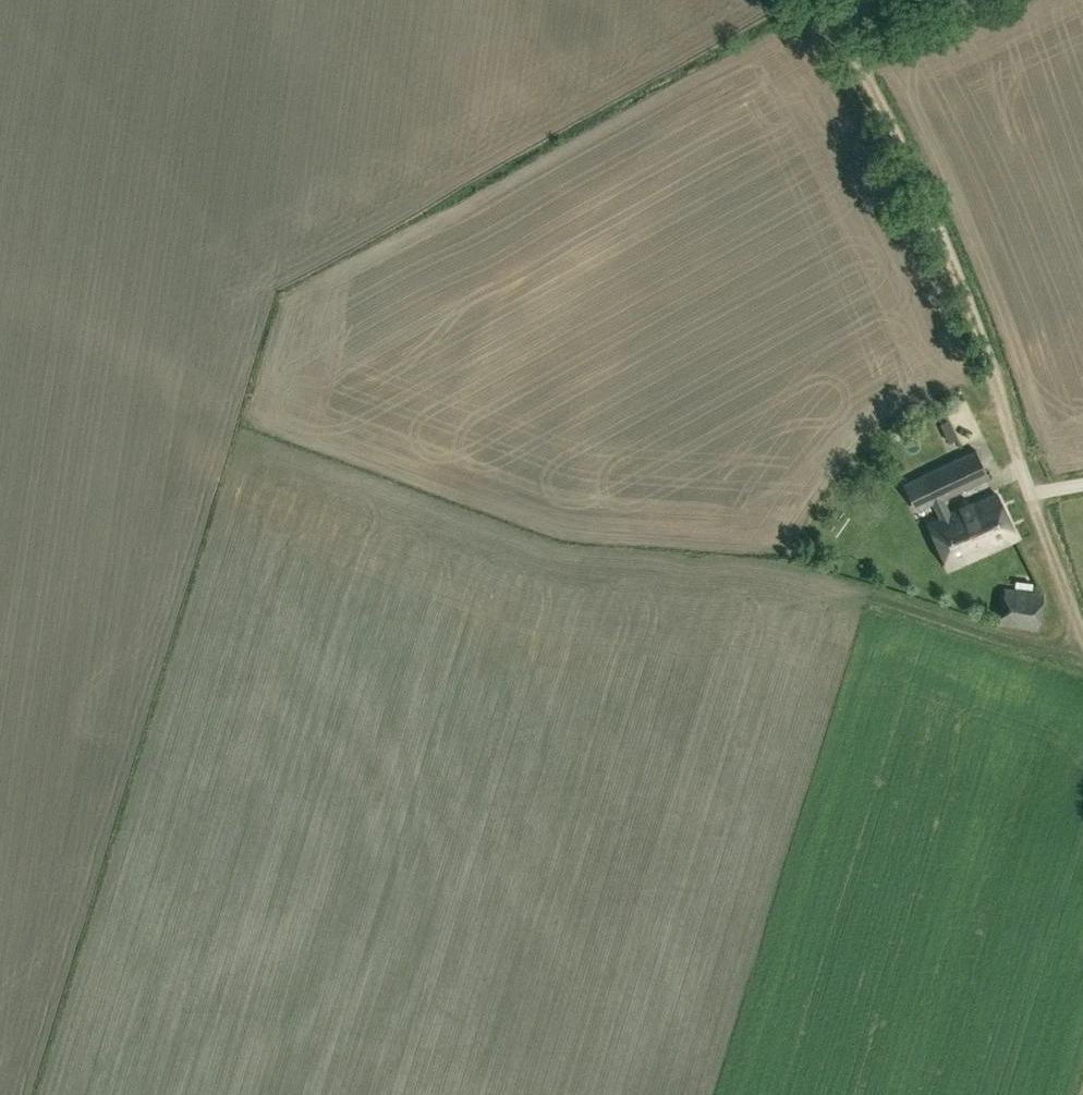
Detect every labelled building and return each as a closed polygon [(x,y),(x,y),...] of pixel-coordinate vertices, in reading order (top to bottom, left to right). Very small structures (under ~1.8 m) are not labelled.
[(944,499),(988,477),(975,450),(922,476),(940,518),(927,524),(947,569),(1016,539),(997,494),(950,514),(944,499)] [(1043,594),(1003,589),(998,625),(1038,631),(1043,594)]
